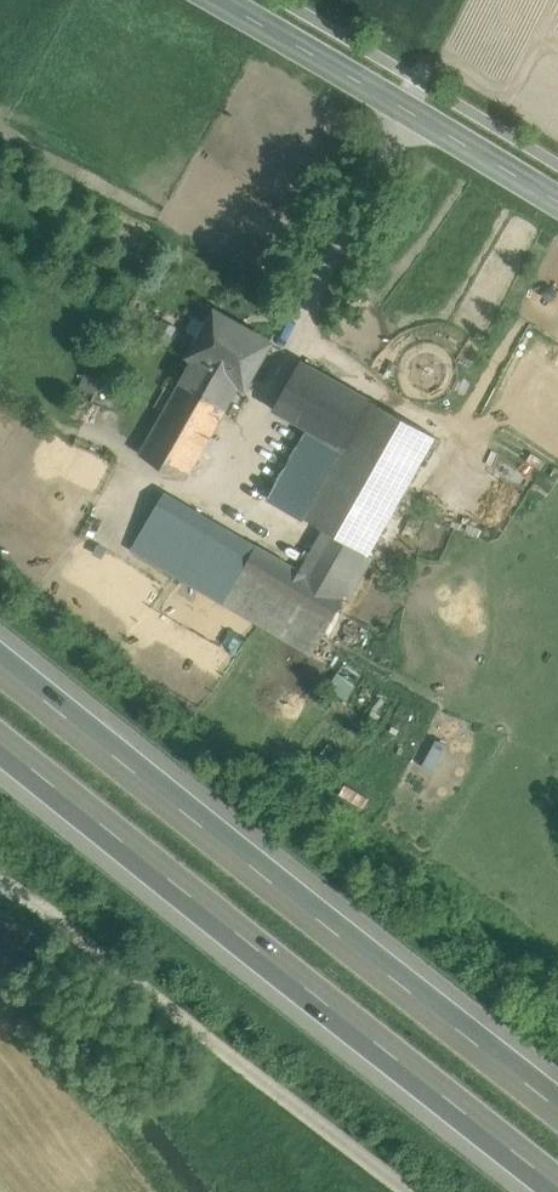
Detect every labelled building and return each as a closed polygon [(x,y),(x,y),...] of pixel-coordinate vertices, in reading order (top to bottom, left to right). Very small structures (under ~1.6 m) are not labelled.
[(195,358),(241,384),(245,387),(271,342),(216,311),(190,355),(195,358)] [(241,384),(195,358),(181,382),(227,409),(241,384)] [(436,437),(302,360),(274,409),(310,430),(342,448),(303,517),(326,530),(306,565),(304,574),(305,574),(290,599),(242,572),(234,586),(224,605),(312,656),(436,437)] [(100,379),(87,373),(81,388),(95,393),(100,379)] [(227,409),(181,382),(140,454),(186,480),(227,409)] [(310,430),(271,499),(303,517),(342,448),(310,430)] [(257,547),(166,494),(143,533),(193,562),(234,586),(242,572),(257,547)] [(133,552),(182,580),(193,562),(143,533),(133,552)] [(304,574),(257,547),(242,572),(290,599),(305,574),(304,574)] [(234,586),(193,562),(182,580),(224,605),(234,586)]
